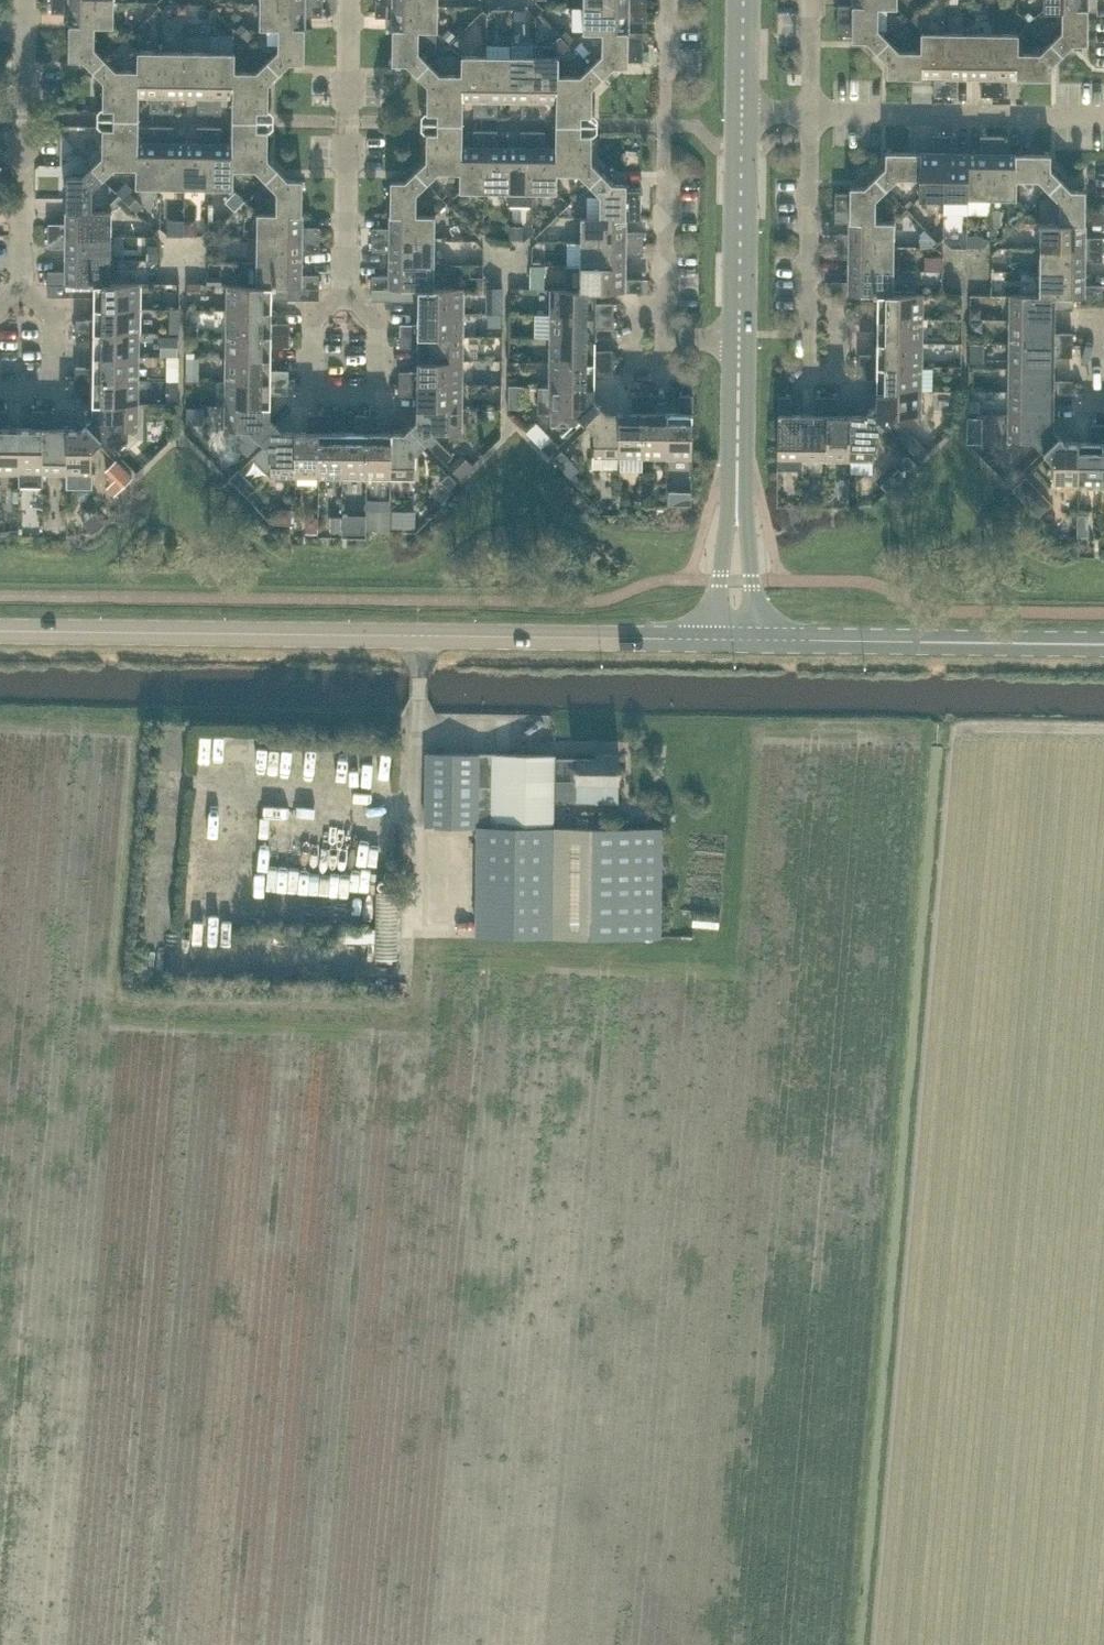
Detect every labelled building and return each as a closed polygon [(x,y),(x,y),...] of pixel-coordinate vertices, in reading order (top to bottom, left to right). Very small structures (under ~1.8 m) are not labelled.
[(115,0),(103,0),(53,0),(53,11),(70,11),(70,24),(96,25),(115,25),(115,0)] [(1044,8),(1063,8),(1063,7),(1089,7),(1089,0),(1044,0),(1044,8)] [(324,15),(324,3),(261,2),(261,27),(280,27),(280,26),(306,26),(306,14),(324,15)] [(439,29),(439,4),(376,3),(376,8),(376,15),(394,16),(394,27),(420,28),(420,29),(439,29)] [(853,4),(838,3),(838,33),(853,33),(853,39),(867,40),(878,50),(890,38),(879,27),(879,6),(879,5),(853,4)] [(647,19),(647,7),(585,6),(585,31),(604,31),(604,30),(629,31),(629,30),(629,19),(647,19)] [(1089,43),(1089,7),(1063,7),(1063,8),(1063,30),(1052,41),(1063,52),(1074,42),(1089,43)] [(922,28),(930,21),(921,12),(914,19),(922,28)] [(97,47),(96,25),(70,24),(70,27),(70,58),(84,58),(94,69),(106,57),(97,47)] [(306,50),(306,26),(280,26),(280,27),(280,49),(269,59),(280,71),(291,61),(305,61),(306,50)] [(420,29),(420,28),(394,27),(394,63),(408,63),(418,73),(430,61),(420,51),(420,29)] [(644,59),(644,30),(629,30),(629,31),(604,30),(604,31),(603,53),(592,64),(604,76),(614,65),(629,65),(629,60),(644,59)] [(946,94),(947,31),(922,31),(922,50),(923,50),(923,76),(934,76),(934,93),(946,94)] [(970,76),(971,31),(947,31),(946,94),(958,94),(958,76),(970,76)] [(994,94),(995,32),(971,31),(970,76),(982,76),(982,94),(994,94)] [(1019,51),(1019,32),(995,32),(994,94),(1006,94),(1006,77),(1018,77),(1018,51),(1019,51)] [(922,50),(900,49),(890,38),(878,50),(888,61),(888,75),(923,76),(923,50),(922,50)] [(1053,63),(1063,52),(1052,41),(1041,51),(1019,51),(1018,51),(1018,77),(1024,77),(1043,77),(1053,77),(1053,63)] [(511,54),(511,99),(523,99),(522,116),(534,116),(535,55),(535,42),(512,42),(511,54)] [(163,111),(164,50),(139,50),(139,69),(140,69),(140,94),(151,95),(151,111),(163,111)] [(187,95),(188,50),(164,50),(163,111),(175,111),(175,95),(187,95)] [(211,112),(212,50),(188,50),(187,95),(199,96),(199,112),(211,112)] [(236,70),(236,51),(212,50),(211,112),(222,113),(223,96),(234,96),(234,95),(235,95),(235,70),(236,70)] [(487,115),(488,54),(463,54),(463,73),(464,73),(463,98),(463,99),(464,99),(475,99),(475,115),(487,115)] [(511,99),(511,54),(488,54),(487,115),(499,115),(499,99),(511,99)] [(560,74),(560,55),(535,55),(534,116),(546,116),(546,100),(558,100),(558,99),(559,74),(560,74)] [(139,69),(117,68),(106,57),(94,69),(105,79),(105,93),(140,94),(140,69),(139,69)] [(270,82),(280,71),(269,59),(258,70),(236,70),(235,70),(235,95),(270,96),(270,82)] [(463,73),(441,72),(430,61),(418,73),(428,84),(428,98),(463,98),(464,73),(463,73)] [(594,86),(604,76),(592,64),(582,74),(560,74),(559,74),(558,99),(593,100),(594,86)] [(140,94),(105,93),(104,108),(140,108),(140,94)] [(269,110),(270,96),(235,95),(234,95),(234,96),(234,110),(269,110)] [(463,99),(463,98),(428,98),(428,112),(464,112),(464,99),(463,99)] [(593,114),(593,100),(558,99),(558,100),(557,123),(581,123),(581,114),(593,114)] [(463,145),(464,121),(439,121),(439,131),(428,131),(428,145),(463,146),(463,145)] [(593,147),(593,133),(581,133),(581,123),(557,123),(557,146),(558,146),(558,147),(593,147)] [(162,186),(163,125),(151,125),(151,141),(140,141),(139,141),(138,167),(137,167),(137,186),(162,186)] [(175,141),(175,125),(163,125),(162,186),(186,186),(186,141),(175,141)] [(209,187),(210,125),(199,125),(198,141),(186,141),(186,186),(209,187)] [(222,142),(222,125),(210,125),(209,187),(234,187),(235,168),(234,168),(234,143),(233,143),(233,142),(222,142)] [(140,141),(140,127),(104,126),(104,141),(139,141),(140,141)] [(269,143),(269,129),(233,128),(233,142),(233,143),(234,143),(269,143)] [(486,190),(487,129),(475,129),(474,145),(463,145),(463,146),(462,171),(461,171),(461,190),(486,190)] [(498,145),(498,129),(487,129),(486,190),(510,191),(510,146),(498,145)] [(533,191),(534,129),(522,129),(522,146),(510,146),(510,191),(509,205),(533,205),(533,191)] [(546,146),(546,130),(534,129),(533,191),(558,191),(559,172),(558,172),(558,147),(558,146),(557,146),(546,146)] [(945,196),(946,134),(934,133),(934,151),(922,151),(921,177),(920,177),(920,196),(945,196)] [(957,151),(958,134),(946,134),(945,196),(969,197),(969,152),(957,151)] [(992,197),(993,134),(987,134),(981,134),(981,152),(969,152),(969,197),(992,197)] [(1005,152),(1005,134),(993,134),(992,197),(1017,197),(1018,178),(1016,178),(1017,152),(1005,152)] [(138,167),(139,141),(104,141),(104,155),(93,165),(105,177),(116,166),(137,167),(138,167)] [(269,157),(269,143),(234,143),(234,168),(235,168),(256,168),(267,179),(279,167),(269,157)] [(462,171),(463,146),(428,145),(427,159),(417,169),(429,181),(440,171),(461,171),(462,171)] [(593,161),(593,147),(558,147),(558,172),(559,172),(580,173),(591,184),(603,172),(593,161)] [(922,151),(909,151),(893,151),(887,151),(886,165),(876,175),(887,188),(899,177),(920,177),(921,177),(922,151)] [(1052,153),(1026,152),(1017,152),(1016,178),(1018,178),(1039,179),(1050,189),(1062,178),(1052,167),(1052,153)] [(94,188),(105,177),(93,165),(83,175),(68,175),(68,210),(94,210),(94,209),(94,188)] [(304,178),(289,178),(279,167),(267,179),(278,190),(277,212),(277,213),(303,213),(304,178)] [(406,179),(392,180),(392,214),(418,214),(418,192),(429,181),(417,169),(406,179)] [(628,182),(613,182),(603,172),(591,184),(602,195),(601,216),(601,217),(627,217),(627,218),(642,218),(642,189),(627,188),(628,182)] [(877,198),(887,188),(876,175),(866,186),(851,185),(851,191),(836,191),(836,221),(851,221),(851,220),(877,221),(877,220),(877,198)] [(1087,188),(1072,188),(1062,178),(1050,189),(1060,200),(1060,222),(1060,223),(1086,223),(1087,188)] [(112,234),(112,210),(94,209),(94,210),(68,210),(67,222),(50,222),(50,230),(50,234),(112,234)] [(277,213),(277,212),(258,211),(258,236),(321,237),(321,225),(303,225),(303,213),(277,213)] [(418,214),(392,214),(391,226),(373,226),(373,238),(436,239),(436,214),(418,214)] [(601,217),(601,216),(582,216),(582,241),(644,241),(644,229),(627,229),(627,218),(627,217),(601,217)] [(895,245),(895,220),(877,220),(877,221),(851,220),(851,221),(850,232),(833,232),(832,244),(895,245)] [(185,234),(185,222),(173,222),(173,234),(185,234)] [(185,222),(185,234),(198,234),(198,222),(185,222)] [(1060,223),(1060,222),(1041,222),(1041,247),(1103,247),(1103,241),(1103,235),(1086,235),(1086,223),(1060,223)] [(510,238),(524,237),(524,223),(510,223),(510,238)] [(112,258),(112,234),(50,234),(50,236),(50,246),(67,246),(67,258),(112,258)] [(321,242),(321,237),(258,236),(258,260),(303,261),(303,249),(321,249),(321,242)] [(436,263),(436,239),(373,238),(373,250),(391,250),(391,262),(436,263)] [(644,253),(644,241),(582,241),(582,265),(626,265),(627,253),(644,253)] [(928,242),(929,261),(947,260),(947,241),(928,242)] [(148,256),(157,256),(157,244),(148,244),(148,256)] [(895,268),(895,245),(832,244),(832,256),(850,256),(850,268),(895,268)] [(1103,248),(1103,247),(1041,247),(1041,270),(1086,271),(1086,259),(1103,259),(1103,248)] [(112,282),(112,258),(67,258),(67,269),(49,269),(49,282),(96,283),(96,282),(112,282)] [(244,259),(244,283),(257,283),(257,284),(274,284),(274,285),(291,285),(320,286),(320,273),(303,273),(303,261),(258,260),(258,259),(244,259)] [(435,286),(436,263),(391,262),(391,274),(373,274),(373,287),(402,287),(435,287),(435,286)] [(542,277),(542,264),(533,264),(532,277),(542,277)] [(626,277),(626,265),(582,265),(581,288),(581,289),(597,289),(644,290),(644,277),(626,277)] [(894,293),(894,292),(895,268),(850,268),(850,280),(832,280),(832,293),(878,293),(894,293)] [(1085,283),(1086,271),(1041,270),(1040,294),(1040,295),(1056,295),(1074,296),(1103,296),(1103,283),(1085,283)] [(140,307),(141,282),(112,282),(96,282),(96,283),(49,282),(49,294),(96,294),(95,306),(140,307)] [(320,298),(320,287),(320,286),(274,285),(274,284),(257,284),(257,283),(228,283),(228,307),(273,309),(273,297),(298,297),(320,298)] [(464,312),(465,287),(435,286),(435,287),(402,287),(373,287),(373,298),(419,299),(419,311),(464,312)] [(581,289),(581,288),(552,288),(552,313),(614,313),(615,301),(597,301),(597,289),(581,289)] [(923,317),(923,292),(894,292),(894,293),(878,293),(878,305),(861,305),(861,316),(923,317)] [(1040,295),(1040,294),(1011,294),(1011,318),(1056,319),(1056,307),(1074,307),(1074,296),(1056,295),(1040,295)] [(140,331),(140,307),(95,306),(95,318),(78,318),(77,330),(140,331)] [(273,321),(273,309),(228,307),(228,332),(290,333),(291,321),(273,321)] [(464,335),(464,312),(419,311),(419,323),(401,322),(401,334),(464,335)] [(614,325),(614,313),(552,313),(552,336),(596,337),(597,325),(614,325)] [(923,341),(923,317),(861,316),(860,328),(878,329),(878,340),(923,341)] [(1056,331),(1056,319),(1011,318),(1011,342),(1073,343),(1073,331),(1056,331)] [(504,325),(478,322),(476,333),(502,336),(504,325)] [(140,355),(140,331),(77,330),(77,342),(95,342),(95,354),(140,355)] [(290,345),(290,333),(228,332),(227,356),(273,356),(273,344),(290,345)] [(463,359),(464,335),(401,334),(401,346),(419,346),(419,358),(463,359)] [(596,348),(596,337),(552,336),(551,360),(614,360),(614,348),(596,348)] [(923,365),(923,341),(878,340),(878,352),(860,352),(860,364),(923,365)] [(984,360),(984,342),(970,341),(969,359),(984,360)] [(1073,355),(1073,343),(1011,342),(1010,366),(1055,367),(1055,355),(1073,355)] [(139,378),(140,355),(95,354),(95,366),(77,365),(77,377),(139,378)] [(195,368),(195,355),(187,355),(186,367),(195,368)] [(272,368),(273,356),(227,356),(227,379),(290,380),(290,369),(272,368)] [(463,383),(463,359),(419,358),(418,370),(401,370),(401,382),(463,383)] [(614,372),(614,360),(551,360),(551,384),(596,384),(596,372),(614,372)] [(922,389),(923,365),(860,364),(860,376),(877,376),(877,388),(922,389)] [(1055,378),(1055,367),(1010,366),(1010,390),(1073,391),(1073,379),(1055,378)] [(139,402),(139,378),(77,377),(77,389),(95,390),(94,401),(139,402)] [(290,392),(290,380),(227,379),(227,403),(272,404),(272,392),(290,392)] [(463,407),(463,383),(401,382),(400,394),(418,394),(418,406),(463,407)] [(596,398),(596,384),(551,384),(551,386),(540,386),(539,411),(551,411),(551,409),(553,409),(553,422),(575,422),(581,416),(585,420),(602,404),(596,398)] [(922,414),(922,389),(877,388),(877,402),(870,408),(886,424),(887,424),(898,413),(922,414)] [(1072,402),(1073,391),(1010,390),(1010,414),(1055,414),(1055,402),(1072,402)] [(644,456),(645,393),(633,393),(633,410),(621,410),(620,455),(644,456)] [(668,411),(657,410),(657,393),(645,393),(644,456),(668,456),(668,411)] [(693,456),(694,394),(683,393),(680,393),(680,411),(668,411),(668,456),(693,456)] [(803,467),(803,458),(804,413),(792,412),(792,395),(779,395),(778,467),(803,467)] [(827,458),(828,395),(816,395),(816,413),(804,413),(803,458),(827,458)] [(839,413),(840,395),(828,395),(827,458),(851,458),(851,413),(839,413)] [(138,427),(139,402),(94,401),(94,415),(88,421),(103,438),(115,451),(128,438),(128,427),(138,427)] [(249,452),(262,440),(278,424),(272,417),(272,404),(227,403),(227,428),(237,428),(237,446),(249,452)] [(620,455),(621,410),(607,410),(603,405),(602,404),(585,420),(586,421),(596,431),(595,455),(620,455)] [(462,432),(463,407),(418,406),(418,419),(412,426),(427,442),(445,462),(453,455),(434,435),(438,431),(462,432)] [(9,408),(0,408),(0,471),(20,471),(21,426),(9,426),(9,408)] [(44,485),(44,472),(45,409),(33,408),(33,426),(21,426),(20,471),(20,484),(44,485)] [(57,426),(57,409),(45,409),(44,472),(68,472),(68,427),(57,426)] [(320,475),(321,412),(309,412),(309,430),(297,430),(296,475),(320,475)] [(333,430),(333,413),(321,412),(320,475),(344,476),(345,430),(333,430)] [(368,476),(369,413),(357,413),(356,431),(345,430),(344,476),(368,476)] [(380,431),(380,413),(369,413),(368,476),(391,476),(392,431),(380,431)] [(851,458),(851,471),(873,471),(873,459),(876,459),(876,435),(883,427),(875,419),(865,419),(865,413),(851,413),(851,458)] [(1044,450),(1053,442),(1061,434),(1054,428),(1055,414),(1010,414),(1009,438),(1033,439),(1044,450)] [(968,416),(968,428),(981,428),(982,428),(982,417),(982,416),(968,416)] [(924,419),(912,431),(925,444),(937,432),(924,419)] [(103,438),(88,421),(86,423),(82,427),(68,427),(68,472),(68,485),(93,486),(93,448),(102,440),(103,438)] [(1103,485),(1103,423),(1092,422),(1092,440),(1080,440),(1079,485),(1103,485)] [(427,442),(412,426),(410,427),(406,431),(392,431),(391,476),(416,477),(417,452),(426,444),(427,442)] [(907,426),(897,435),(920,458),(929,450),(907,426)] [(265,443),(252,455),(271,475),(296,475),(297,430),(284,430),(283,435),(273,435),(265,443)] [(1079,485),(1080,440),(1066,440),(1061,434),(1053,442),(1044,450),(1054,461),(1054,485),(1079,485)] [(550,454),(559,444),(552,437),(543,446),(550,454)] [(569,457),(562,450),(562,449),(554,457),(561,465),(569,457)] [(910,469),(917,462),(909,454),(902,461),(910,469)] [(238,469),(230,477),(247,494),(256,485),(240,468),(238,469)] [(450,487),(457,480),(449,472),(442,479),(450,487)] [(1021,479),(1013,487),(1014,488),(1020,494),(1037,512),(1049,500),(1025,475),(1023,477),(1021,479)] [(675,477),(674,491),(697,492),(697,478),(675,477)] [(850,497),(851,480),(851,478),(839,478),(839,497),(850,497)] [(100,521),(113,511),(105,501),(92,511),(100,521)] [(391,525),(391,508),(369,507),(368,525),(391,525)] [(416,526),(416,509),(393,508),(393,526),(416,526)] [(210,726),(210,753),(242,754),(243,727),(210,726)] [(479,754),(479,752),(426,751),(425,824),(478,825),(476,932),(660,935),(662,827),(553,825),(554,777),(559,777),(559,773),(571,773),(571,778),(577,778),(576,799),(619,800),(619,779),(620,779),(620,753),(601,753),(601,757),(577,757),(577,758),(554,758),(555,754),(496,753),(496,754),(479,754)] [(390,832),(396,812),(296,782),(289,805),(307,810),(297,842),(317,848),(307,880),(340,890),(341,888),(370,896),(385,847),(398,851),(402,836),(390,832)] [(246,915),(245,902),(222,903),(223,917),(246,915)] [(212,945),(213,934),(230,935),(231,924),(194,922),(192,944),(212,945)]
